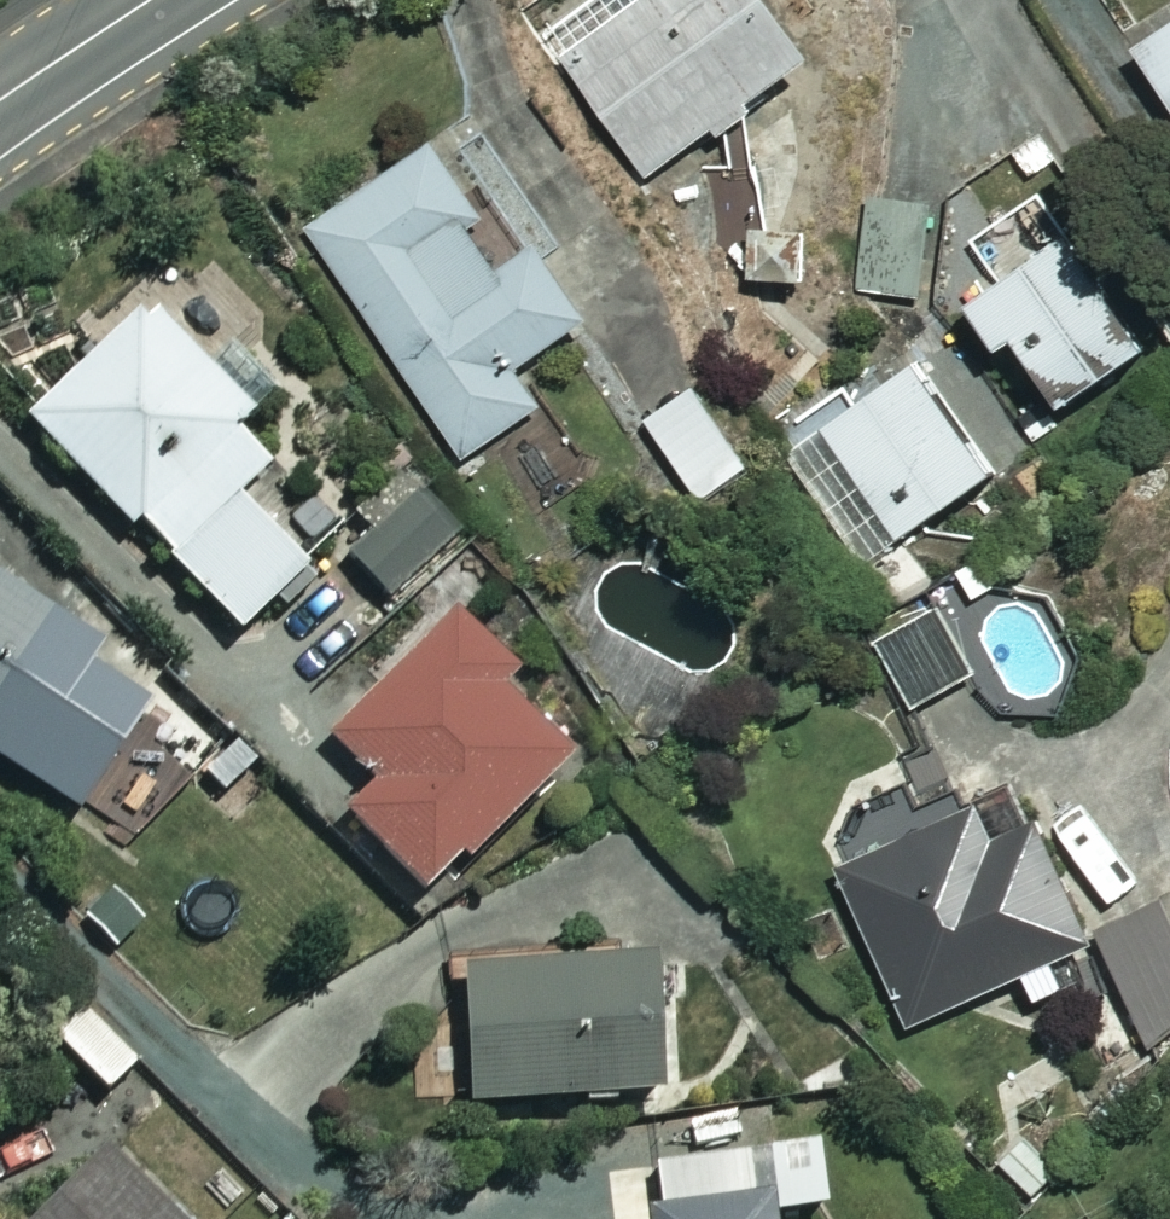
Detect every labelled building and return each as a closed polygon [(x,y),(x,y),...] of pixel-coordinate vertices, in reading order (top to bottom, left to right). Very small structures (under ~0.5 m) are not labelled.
[(770,0),(595,0),(550,30),(645,175),(812,64),(770,0)] [(1133,49),(1169,108),(1169,26),(1133,49)] [(527,267),(441,140),(310,229),(467,462),(542,412),(513,369),(583,322),(540,258),(527,267)] [(1133,314),(1075,232),(970,306),(1028,388),(1133,314)] [(250,414),(152,306),(29,418),(129,529),(137,522),(238,633),(309,569),(239,492),(267,466),(233,429),(250,414)] [(993,472),(914,363),(831,423),(819,406),(773,440),(864,566),(993,472)] [(731,471),(694,408),(656,431),(693,494),(731,471)] [(386,604),(466,533),(408,467),(328,538),(386,604)] [(0,578),(0,749),(80,633),(0,578)] [(969,670),(935,616),(879,651),(913,706),(969,670)] [(573,756),(456,622),(329,733),(375,786),(348,809),(419,891),(573,756)] [(278,778),(165,668),(118,716),(231,826),(278,778)] [(1032,821),(994,838),(980,808),(840,871),(911,1026),(1088,945),(1032,821)] [(1094,935),(1154,1075),(1169,1068),(1169,908),(1168,903),(1094,935)] [(657,959),(462,964),(466,1104),(660,1100),(657,959)] [(828,1201),(821,1133),(766,1139),(768,1152),(641,1166),(637,1137),(574,1144),(578,1186),(600,1184),(604,1218),(775,1218),(774,1206),(828,1201)] [(100,1151),(32,1218),(167,1218),(100,1151)]
